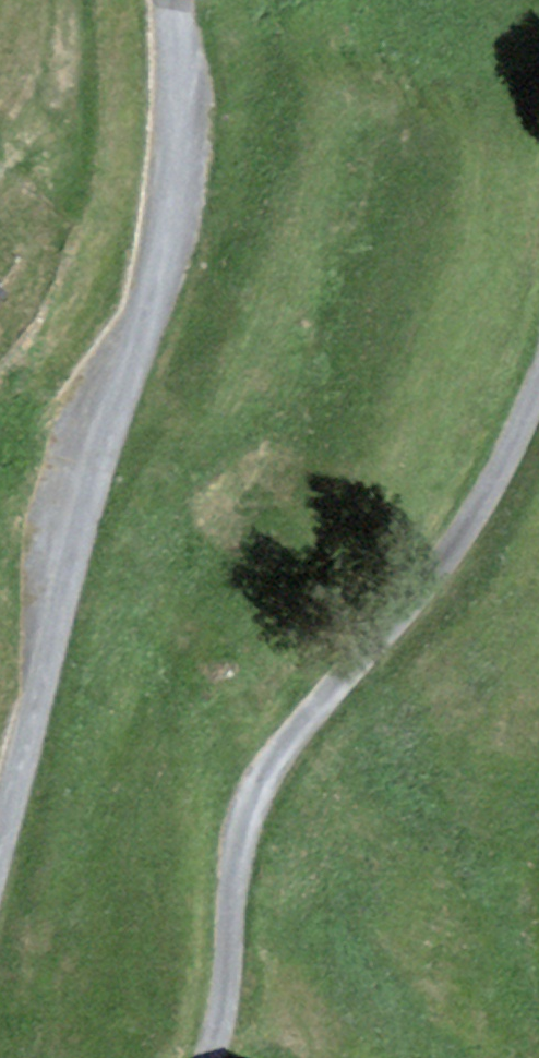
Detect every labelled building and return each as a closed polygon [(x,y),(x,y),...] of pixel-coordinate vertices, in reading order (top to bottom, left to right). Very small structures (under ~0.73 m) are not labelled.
[(0,276),(0,306),(15,290),(0,276)]
